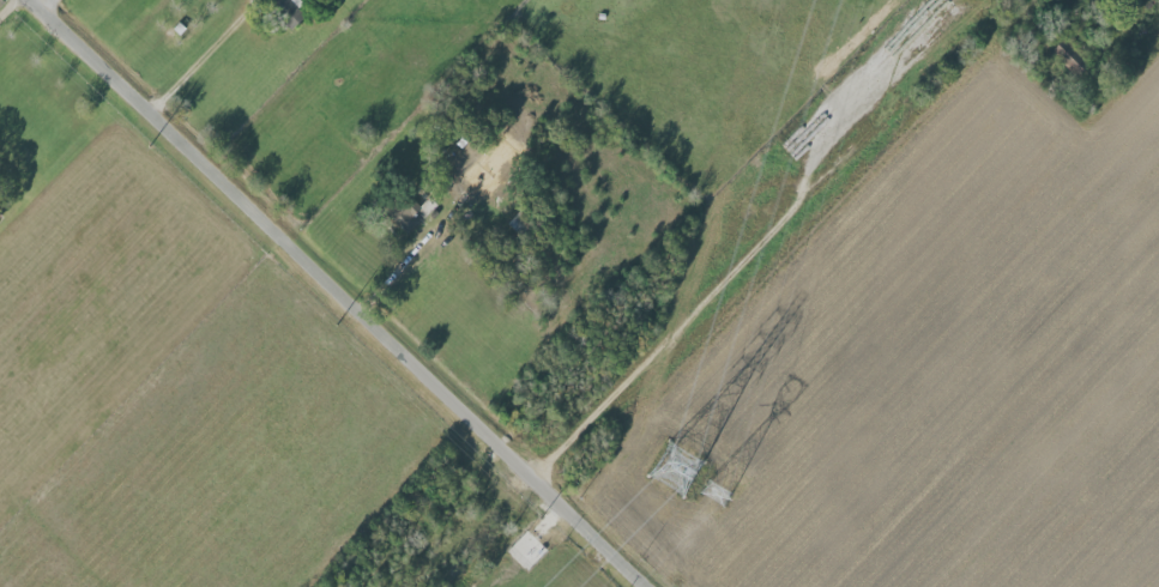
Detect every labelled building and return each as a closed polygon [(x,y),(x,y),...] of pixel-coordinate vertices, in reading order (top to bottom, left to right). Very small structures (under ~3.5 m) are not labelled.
[(299,0),(271,0),(268,3),(291,29),(305,16),(298,8),(303,4),(299,0)] [(452,162),(462,172),(479,156),(470,146),(452,162)]
